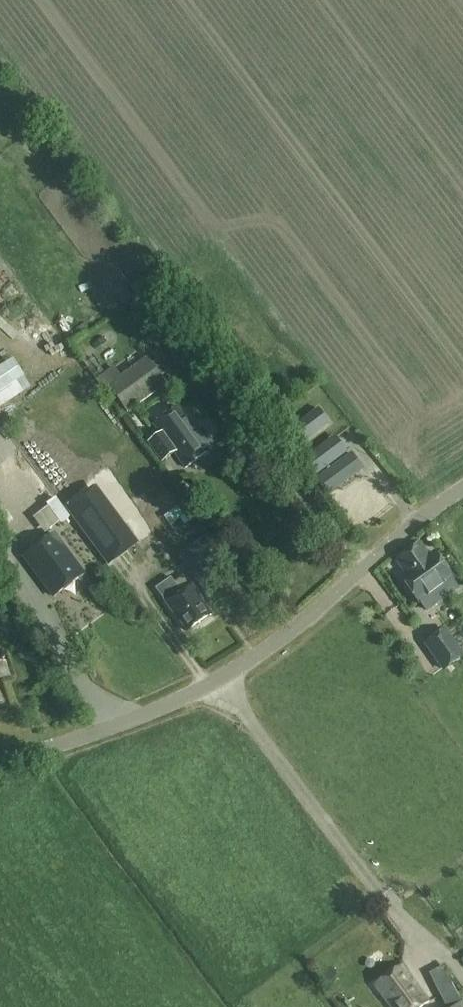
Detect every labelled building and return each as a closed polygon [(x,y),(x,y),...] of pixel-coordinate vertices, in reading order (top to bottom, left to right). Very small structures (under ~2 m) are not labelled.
[(128,412),(167,384),(147,357),(121,375),(115,366),(96,380),(103,389),(108,385),(128,412)] [(206,389),(230,419),(248,405),(224,375),(206,389)] [(162,462),(175,454),(186,468),(209,451),(186,419),(177,407),(153,424),(160,434),(148,443),(162,462)] [(296,426),(305,439),(317,430),(328,422),(323,415),(318,409),(307,417),(296,426)] [(351,453),(315,479),(327,495),(363,469),(351,453)] [(322,471),(310,455),(302,461),(314,477),(322,471)] [(67,508),(108,564),(136,544),(94,488),(67,508)] [(132,516),(144,532),(177,507),(165,491),(132,516)] [(46,505),(48,507),(61,525),(69,518),(55,498),(46,505)] [(54,596),(85,573),(55,533),(24,556),(54,596)] [(407,574),(403,578),(425,609),(456,587),(452,581),(454,580),(436,554),(430,558),(420,544),(398,560),(407,574)] [(212,552),(194,565),(206,582),(224,569),(212,552)] [(156,588),(165,602),(175,615),(176,615),(188,632),(212,615),(202,600),(191,583),(185,575),(175,582),(172,577),(156,588)] [(445,630),(426,643),(445,670),(462,657),(462,656),(445,630)] [(8,674),(2,654),(0,654),(0,676),(8,674)] [(435,986),(447,999),(459,987),(436,962),(418,978),(430,990),(435,986)] [(429,1002),(402,965),(375,985),(391,1006),(422,1006),(429,1002)]
